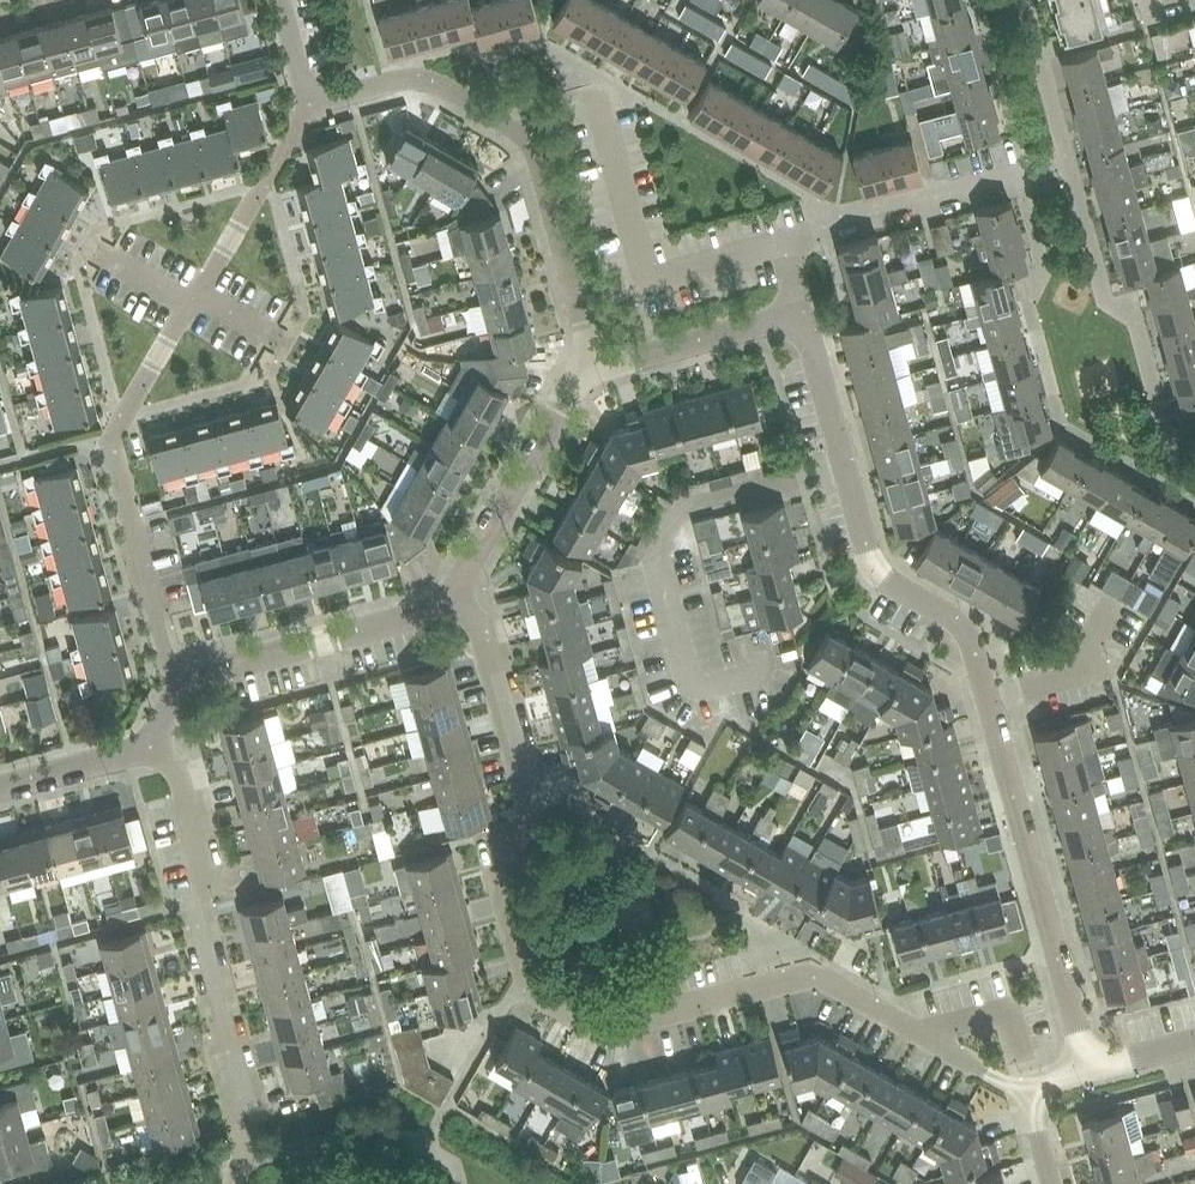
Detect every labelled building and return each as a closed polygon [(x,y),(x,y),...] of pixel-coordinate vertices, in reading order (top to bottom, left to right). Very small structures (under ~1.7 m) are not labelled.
[(177,50),(163,0),(152,0),(139,4),(138,2),(125,5),(140,60),(177,50)] [(201,44),(189,0),(163,0),(177,50),(201,44)] [(222,26),(221,26),(214,0),(189,0),(201,44),(225,37),(222,26)] [(221,26),(222,26),(225,37),(249,31),(244,12),(257,8),(255,0),(214,0),(221,26)] [(448,38),(438,0),(436,0),(409,7),(419,45),(448,38)] [(471,5),(470,0),(438,0),(448,38),(477,30),(471,5)] [(510,36),(500,0),(489,0),(471,5),(477,30),(480,43),(510,36)] [(510,36),(540,27),(532,0),(500,0),(510,36)] [(600,2),(597,0),(566,0),(553,21),(580,37),(600,2)] [(715,13),(722,0),(704,0),(701,5),(715,13)] [(791,0),(761,0),(784,13),(791,0)] [(826,0),(791,0),(784,13),(810,28),(826,0)] [(810,28),(836,43),(856,8),(842,0),(826,0),(810,28)] [(965,4),(964,0),(929,0),(932,12),(965,4)] [(1065,36),(1109,24),(1102,0),(1055,0),(1065,36)] [(606,52),(626,16),(600,2),(580,37),(606,52)] [(685,4),(678,16),(686,21),(693,8),(685,4)] [(929,47),(976,34),(972,19),(969,19),(965,4),(932,12),(938,35),(927,38),(929,47)] [(102,70),(140,60),(125,5),(112,9),(112,7),(87,14),(100,62),(102,70)] [(389,54),(419,45),(409,7),(379,15),(389,54)] [(701,13),(693,8),(686,21),(694,25),(701,13)] [(709,18),(701,13),(694,25),(702,30),(709,18)] [(76,68),(100,62),(87,14),(64,20),(76,68)] [(632,67),(652,31),(626,16),(606,52),(632,67)] [(717,22),(709,18),(702,30),(710,35),(717,22)] [(53,74),(76,68),(64,20),(40,26),(53,74)] [(725,27),(717,22),(710,35),(718,39),(725,27)] [(29,81),(53,74),(40,26),(16,33),(29,81)] [(904,29),(888,33),(895,56),(910,52),(904,29)] [(658,82),(678,46),(652,31),(632,67),(658,82)] [(1157,59),(1170,55),(1163,31),(1150,34),(1157,59)] [(29,81),(16,33),(0,37),(0,65),(4,81),(6,87),(29,81)] [(762,51),(769,39),(758,33),(751,45),(762,51)] [(932,81),(983,68),(978,51),(981,51),(976,34),(929,47),(933,61),(927,63),(932,81)] [(762,51),(777,59),(784,47),(769,39),(762,51)] [(740,46),(732,41),(725,54),(733,58),(740,46)] [(1105,80),(1100,59),(1113,55),(1109,43),(1096,47),(1062,56),(1066,73),(1069,72),(1073,89),(1105,80)] [(685,97),(705,62),(678,46),(658,82),(685,97)] [(748,51),(740,46),(733,58),(741,63),(748,51)] [(756,55),(748,51),(741,63),(748,68),(756,55)] [(763,60),(756,55),(748,68),(756,72),(763,60)] [(899,92),(899,91),(889,57),(889,56),(876,59),(886,95),(899,92)] [(771,65),(763,60),(756,72),(764,77),(771,65)] [(815,80),(822,69),(809,61),(802,73),(815,80)] [(209,72),(209,75),(213,88),(213,90),(236,84),(231,66),(209,72)] [(958,107),(993,98),(989,82),(987,83),(983,68),(932,81),(899,91),(899,92),(905,114),(917,111),(913,97),(934,91),(935,93),(953,88),(958,107)] [(829,73),(822,69),(815,80),(822,85),(829,73)] [(837,77),(829,73),(822,85),(830,89),(837,77)] [(188,95),(213,88),(209,75),(184,81),(188,95)] [(846,82),(837,77),(830,89),(839,94),(846,82)] [(716,129),(736,95),(710,79),(690,114),(716,129)] [(1079,121),(1114,112),(1105,80),(1073,89),(1077,104),(1075,105),(1079,121)] [(853,87),(846,82),(839,94),(847,99),(853,87)] [(861,91),(853,87),(847,99),(855,103),(861,91)] [(743,144),(763,110),(736,95),(716,129),(743,144)] [(236,150),(237,150),(269,141),(258,101),(233,107),(231,98),(217,101),(220,111),(224,110),(229,127),(230,127),(236,150)] [(939,136),(965,129),(968,141),(1000,132),(995,115),(998,114),(993,98),(958,107),(958,109),(918,120),(927,155),(943,151),(939,136)] [(91,121),(100,119),(96,105),(87,108),(91,121)] [(67,128),(91,121),(87,108),(64,114),(67,128)] [(769,159),(789,125),(763,110),(743,144),(769,159)] [(1091,152),(1123,144),(1114,112),(1079,121),(1083,137),(1086,136),(1091,152)] [(44,134),(67,128),(64,114),(40,121),(44,134)] [(34,137),(44,134),(40,121),(30,123),(34,137)] [(230,127),(229,127),(206,133),(204,124),(197,126),(211,177),(242,169),(237,150),(236,150),(230,127)] [(410,172),(429,138),(406,124),(386,158),(401,167),(394,180),(403,185),(410,173),(410,172)] [(795,174),(815,140),(789,125),(769,159),(795,174)] [(179,185),(211,177),(197,126),(190,128),(192,136),(174,141),(172,132),(165,134),(179,185)] [(147,194),(179,185),(165,134),(158,136),(161,145),(142,150),(140,141),(133,143),(147,194)] [(369,171),(365,158),(356,161),(350,137),(307,149),(316,180),(316,181),(340,175),(340,176),(358,171),(359,174),(369,171)] [(434,186),(454,152),(429,138),(410,172),(410,173),(434,186)] [(894,185),(924,177),(913,138),(883,146),(894,185)] [(815,140),(795,174),(822,190),(842,155),(815,140)] [(113,203),(147,194),(133,143),(126,144),(129,153),(110,158),(108,149),(94,153),(97,163),(102,162),(113,203)] [(1142,161),(1129,165),(1123,144),(1091,152),(1095,169),(1092,170),(1097,185),(1145,172),(1142,161)] [(864,193),(894,185),(883,146),(853,154),(864,193)] [(464,210),(487,194),(479,184),(474,186),(468,183),(478,166),(454,152),(434,186),(431,191),(464,210)] [(947,173),(944,161),(943,157),(932,160),(936,176),(947,173)] [(25,193),(71,219),(88,189),(52,167),(54,164),(45,159),(38,171),(46,175),(36,192),(29,187),(25,193)] [(10,166),(0,160),(0,171),(5,174),(10,166)] [(1140,208),(1134,186),(1147,182),(1145,172),(1097,185),(1101,200),(1103,199),(1108,216),(1140,208)] [(347,200),(340,176),(340,175),(316,181),(316,180),(298,185),(307,217),(358,203),(356,197),(347,200)] [(385,202),(394,200),(391,186),(382,189),(385,202)] [(54,248),(71,219),(25,193),(21,200),(29,205),(19,221),(11,216),(8,222),(54,248)] [(470,249),(507,239),(500,212),(494,213),(492,206),(495,204),(487,194),(464,210),(467,220),(462,222),(470,249)] [(385,202),(388,213),(397,211),(394,200),(385,202)] [(985,241),(1021,232),(1016,217),(1014,217),(1009,201),(977,210),(983,231),(970,235),(972,245),(985,241)] [(315,249),(367,235),(365,227),(355,230),(350,213),(360,210),(358,203),(307,217),(315,249)] [(1114,249),(1149,240),(1140,208),(1108,216),(1112,232),(1110,233),(1114,249)] [(38,276),(54,248),(8,222),(5,228),(13,233),(0,254),(38,276)] [(937,254),(953,250),(946,223),(930,227),(937,254)] [(994,272),(1005,271),(1027,265),(1023,249),(1025,249),(1021,232),(985,241),(991,261),(967,268),(970,279),(972,278),(994,272)] [(324,281),(375,267),(373,261),(364,263),(359,244),(369,242),(367,235),(315,249),(324,281)] [(888,270),(883,252),(878,235),(839,246),(852,293),(891,283),(891,282),(909,277),(906,265),(888,270)] [(477,275),(514,265),(507,239),(470,249),(477,275)] [(1149,240),(1114,249),(1118,265),(1121,264),(1125,280),(1147,274),(1147,273),(1174,266),(1170,254),(1154,258),(1149,240)] [(403,267),(412,265),(409,252),(400,254),(403,267)] [(921,274),(935,270),(931,257),(917,261),(921,274)] [(1147,273),(1147,274),(1152,290),(1149,290),(1153,307),(1188,297),(1194,295),(1194,284),(1185,287),(1179,264),(1174,266),(1147,273)] [(403,267),(407,280),(416,277),(412,265),(403,267)] [(484,302),(521,292),(514,265),(477,275),(484,302)] [(375,267),(324,281),(333,315),(374,304),(376,308),(385,306),(381,292),(373,294),(368,276),(377,274),(375,267)] [(925,289),(939,285),(935,270),(921,274),(925,289)] [(966,316),(1016,303),(1012,285),(1009,286),(1005,271),(994,272),(972,278),(978,302),(968,305),(970,315),(966,316)] [(881,316),(881,317),(899,312),(891,283),(852,293),(859,321),(860,322),(881,316)] [(20,331),(71,318),(62,285),(21,296),(20,291),(10,294),(13,307),(22,304),(28,324),(18,326),(20,331)] [(925,304),(936,301),(942,300),(939,288),(922,293),(925,304)] [(491,328),(528,318),(521,292),(484,302),(491,328)] [(1193,316),(1188,297),(1153,307),(1157,322),(1160,321),(1164,338),(1194,330),(1194,316),(1193,316)] [(989,343),(1022,335),(1018,318),(1021,318),(1016,303),(966,316),(969,327),(984,323),(989,343)] [(417,319),(427,317),(423,304),(413,307),(417,319)] [(421,333),(430,330),(444,326),(440,313),(427,317),(417,319),(421,333)] [(889,345),(881,317),(881,316),(860,322),(859,321),(841,326),(849,356),(889,345)] [(28,363),(80,350),(71,318),(20,331),(22,339),(31,337),(36,355),(27,358),(28,363)] [(463,364),(519,371),(521,359),(516,358),(514,351),(536,345),(528,318),(491,328),(497,349),(462,357),(463,364)] [(950,324),(954,339),(969,334),(964,319),(950,324)] [(318,351),(364,377),(367,371),(359,366),(368,350),(377,354),(384,342),(375,338),(373,342),(336,321),(318,351)] [(910,339),(924,336),(920,322),(907,326),(910,339)] [(1194,364),(1194,330),(1164,338),(1168,353),(1165,354),(1170,371),(1194,364)] [(985,379),(998,376),(1034,366),(1029,349),(1026,350),(1022,335),(989,343),(995,366),(982,370),(985,379)] [(914,354),(928,351),(924,336),(910,339),(914,354)] [(940,356),(951,354),(946,336),(935,339),(940,356)] [(857,385),(897,374),(889,345),(849,356),(857,385)] [(37,395),(88,381),(80,350),(28,363),(30,371),(40,369),(45,388),(36,390),(37,395)] [(360,384),(364,377),(318,351),(302,380),(348,406),(351,400),(343,395),(352,379),(360,384)] [(940,356),(945,376),(956,373),(951,354),(940,356)] [(517,385),(519,371),(463,364),(449,390),(459,395),(494,415),(512,385),(517,385)] [(1170,371),(1174,386),(1177,385),(1179,393),(1168,397),(1176,426),(1194,421),(1194,364),(1170,371)] [(1007,407),(1039,398),(1035,382),(1038,382),(1034,366),(998,376),(1007,407)] [(398,376),(392,372),(390,372),(384,384),(391,388),(398,376)] [(865,414),(904,403),(897,374),(857,385),(865,414)] [(928,397),(943,393),(940,379),(925,383),(928,397)] [(344,412),(348,406),(302,380),(286,408),(323,429),(335,407),(344,412)] [(88,381),(37,395),(39,404),(49,401),(55,424),(97,413),(88,381)] [(723,389),(735,429),(762,422),(751,381),(723,389)] [(384,400),(391,388),(384,384),(376,396),(384,400)] [(708,437),(735,429),(723,389),(697,396),(708,437)] [(932,412),(947,408),(943,393),(928,397),(932,412)] [(481,439),(494,415),(459,395),(445,419),(481,439)] [(681,444),(708,437),(697,396),(670,403),(681,444)] [(951,400),(957,420),(969,416),(964,397),(951,400)] [(1027,437),(1051,431),(1046,413),(1044,414),(1039,398),(1007,407),(994,410),(1006,456),(1031,450),(1027,437)] [(243,410),(257,462),(263,461),(260,450),(279,445),(282,456),(295,452),(292,442),(288,443),(276,401),(243,410)] [(655,451),(656,451),(681,444),(670,403),(643,410),(644,414),(645,413),(655,451)] [(872,443),(912,433),(904,403),(865,414),(872,443)] [(249,464),(257,462),(243,410),(211,419),(225,471),(232,469),(230,459),(247,454),(249,464)] [(645,413),(644,414),(639,415),(638,410),(625,413),(629,426),(612,431),(640,467),(659,462),(656,451),(655,451),(645,413)] [(219,473),(225,471),(211,419),(179,428),(193,480),(200,478),(198,468),(216,463),(219,473)] [(467,462),(481,439),(445,419),(432,442),(467,462)] [(360,432),(368,437),(374,426),(365,421),(360,432)] [(186,482),(193,480),(179,428),(147,436),(159,478),(183,471),(186,482)] [(631,483),(640,467),(612,431),(604,446),(592,439),(582,456),(594,463),(595,462),(631,483)] [(361,449),(368,437),(360,432),(353,445),(361,449)] [(880,472),(920,462),(912,433),(872,443),(880,472)] [(945,455),(958,451),(955,438),(941,442),(945,455)] [(1069,487),(1086,457),(1072,449),(1073,447),(1057,438),(1045,459),(1035,454),(1016,470),(1034,480),(1039,470),(1069,487)] [(454,486),(467,462),(432,442),(426,453),(414,447),(407,459),(419,466),(454,486)] [(949,471),(963,467),(958,451),(945,455),(949,471)] [(987,457),(968,462),(973,480),(982,491),(997,477),(988,467),(987,457)] [(1097,503),(1116,471),(1101,463),(1100,465),(1086,457),(1069,487),(1097,503)] [(618,507),(631,483),(595,462),(594,463),(581,486),(618,507)] [(888,502),(928,491),(920,462),(880,472),(888,502)] [(748,478),(764,474),(762,464),(745,469),(748,478)] [(34,513),(85,499),(76,466),(35,477),(34,471),(24,474),(27,487),(36,485),(41,504),(32,506),(34,513)] [(440,510),(454,486),(419,466),(405,490),(440,510)] [(722,485),(748,478),(745,469),(719,476),(722,485)] [(1126,520),(1143,490),(1129,482),(1130,480),(1116,471),(1097,503),(1126,520)] [(331,481),(329,473),(328,472),(315,476),(317,484),(331,481)] [(304,488),(317,484),(315,476),(302,479),(304,488)] [(696,492),(722,485),(719,476),(693,483),(696,492)] [(1013,476),(985,497),(1009,512),(1029,497),(1013,476)] [(955,499),(970,495),(966,481),(952,485),(955,499)] [(680,497),(696,492),(693,483),(677,487),(680,497)] [(604,531),(618,507),(581,486),(567,510),(604,531)] [(278,495),(276,488),(275,487),(262,490),(264,499),(278,495)] [(252,502),(264,499),(262,490),(249,494),(252,502)] [(423,539),(440,510),(405,490),(392,514),(392,515),(390,519),(416,553),(427,544),(423,539)] [(1155,536),(1174,504),(1160,496),(1158,499),(1143,490),(1126,520),(1146,531),(1137,546),(1146,551),(1155,536)] [(928,491),(888,502),(896,532),(936,521),(928,491)] [(668,510),(673,501),(658,493),(653,502),(659,505),(668,510)] [(43,544),(94,530),(85,499),(34,513),(36,520),(44,518),(49,535),(41,538),(43,544)] [(225,509),(223,502),(223,501),(210,504),(212,513),(225,509)] [(983,521),(990,508),(977,501),(970,514),(983,521)] [(751,541),(792,530),(784,503),(743,514),(751,541)] [(199,516),(212,513),(210,504),(196,508),(199,516)] [(1194,534),(1194,521),(1186,516),(1188,512),(1174,504),(1155,536),(1167,543),(1148,575),(1166,585),(1194,534)] [(660,524),(668,510),(659,505),(651,519),(660,524)] [(996,528),(1003,515),(990,508),(983,521),(996,528)] [(590,555),(604,531),(567,510),(553,534),(590,555)] [(5,529),(2,516),(0,516),(0,542),(8,540),(5,529)] [(405,562),(416,553),(390,519),(362,527),(364,533),(361,534),(371,573),(398,566),(395,558),(401,557),(405,562)] [(361,534),(346,538),(343,527),(330,531),(331,533),(344,581),(371,573),(361,534)] [(1030,548),(1038,535),(1023,527),(1015,540),(1030,548)] [(943,579),(963,544),(935,528),(915,563),(943,579)] [(51,576),(103,562),(94,530),(43,544),(45,552),(54,550),(58,567),(50,570),(51,576)] [(646,549),(654,535),(645,530),(637,544),(646,549)] [(788,559),(788,561),(799,558),(792,530),(751,541),(758,566),(758,567),(788,559)] [(318,587),(344,581),(331,533),(318,537),(320,545),(307,548),(318,587)] [(573,580),(582,563),(534,535),(524,552),(536,559),(527,574),(573,580)] [(1041,554),(1049,542),(1038,535),(1030,548),(1041,554)] [(702,555),(711,552),(707,536),(697,539),(702,555)] [(280,556),(278,546),(276,539),(250,546),(265,602),(291,595),(280,556)] [(318,587),(307,548),(305,539),(295,541),(290,543),(293,552),(280,556),(291,595),(318,587)] [(12,552),(8,540),(0,542),(0,560),(3,569),(15,565),(12,552)] [(646,549),(637,544),(631,540),(626,549),(641,557),(646,549)] [(970,594),(989,559),(963,544),(943,579),(970,594)] [(250,546),(223,554),(239,609),(265,602),(250,546)] [(702,555),(706,571),(716,568),(711,552),(702,555)] [(223,554),(182,565),(195,611),(209,608),(211,616),(239,609),(223,554)] [(1191,556),(1184,569),(1194,575),(1194,558),(1191,556)] [(795,586),(788,561),(788,559),(758,567),(758,566),(746,569),(754,597),(795,586)] [(996,609),(1016,574),(989,559),(970,594),(996,609)] [(103,562),(51,576),(53,584),(62,582),(69,605),(111,594),(103,562)] [(22,591),(19,579),(15,565),(3,569),(10,594),(22,591)] [(578,598),(573,580),(527,574),(532,590),(518,594),(523,613),(537,609),(536,609),(578,598)] [(1016,574),(996,609),(1023,624),(1043,590),(1016,574)] [(607,596),(617,593),(613,577),(603,580),(607,596)] [(795,586),(754,597),(761,624),(802,613),(795,586)] [(716,607),(726,604),(721,588),(712,591),(716,607)] [(13,606),(24,603),(25,603),(22,591),(10,594),(13,606)] [(612,612),(621,609),(617,593),(607,596),(612,612)] [(1161,608),(1173,615),(1180,601),(1168,595),(1161,608)] [(578,598),(536,609),(537,609),(544,635),(585,625),(594,622),(588,599),(579,602),(578,598)] [(734,635),(730,620),(726,604),(716,607),(724,638),(734,635)] [(72,653),(124,639),(115,608),(73,619),(79,644),(70,646),(72,653)] [(1166,628),(1173,615),(1161,608),(1154,621),(1166,628)] [(620,643),(630,640),(626,624),(616,627),(620,643)] [(581,654),(581,655),(592,652),(585,625),(544,635),(551,660),(551,662),(581,654)] [(1194,628),(1179,654),(1194,663),(1194,628)] [(23,644),(36,641),(33,629),(20,633),(23,644)] [(832,682),(853,645),(828,631),(807,668),(832,682)] [(124,639),(72,653),(74,660),(83,657),(88,676),(79,678),(83,692),(93,689),(92,684),(133,673),(124,639)] [(625,659),(634,656),(630,640),(620,643),(625,659)] [(26,656),(37,653),(39,653),(36,641),(23,644),(26,656)] [(827,693),(818,708),(841,720),(849,706),(850,706),(856,696),(877,659),(853,645),(832,682),(826,693),(827,693)] [(1150,673),(1165,681),(1158,694),(1190,703),(1194,698),(1194,663),(1179,654),(1166,646),(1150,673)] [(1141,673),(1148,658),(1135,652),(1128,667),(1141,673)] [(588,680),(581,655),(581,654),(551,662),(551,660),(540,663),(547,691),(588,680)] [(901,673),(900,672),(877,659),(856,696),(880,709),(901,673)] [(895,718),(932,690),(917,681),(924,670),(907,660),(900,672),(901,673),(880,709),(895,718)] [(413,702),(457,690),(450,664),(406,676),(413,702)] [(633,690),(643,688),(638,672),(629,674),(633,690)] [(554,717),(595,707),(588,680),(547,691),(554,717)] [(637,706),(647,704),(643,688),(633,690),(637,706)] [(420,727),(464,715),(457,690),(413,702),(420,727)] [(949,723),(949,722),(948,717),(953,716),(950,703),(936,707),(932,690),(895,718),(901,737),(912,734),(912,733),(949,723)] [(345,720),(356,717),(351,702),(341,705),(345,720)] [(328,725),(338,722),(334,706),(324,709),(328,725)] [(602,733),(602,732),(595,707),(554,717),(562,745),(565,744),(565,743),(602,733)] [(1109,729),(1122,726),(1118,711),(1105,714),(1109,729)] [(650,732),(658,718),(650,713),(641,727),(650,732)] [(226,752),(271,740),(264,715),(219,727),(226,752)] [(427,752),(471,740),(464,715),(420,727),(427,752)] [(345,720),(349,735),(360,732),(356,717),(345,720)] [(1153,728),(1161,758),(1178,753),(1194,749),(1194,717),(1170,723),(1153,728)] [(658,737),(667,722),(658,718),(650,732),(658,737)] [(1081,752),(1081,753),(1096,749),(1088,719),(1035,734),(1043,763),(1081,752)] [(919,759),(960,748),(952,721),(949,722),(949,723),(912,733),(912,734),(919,759)] [(332,740),(342,737),(338,722),(328,725),(332,740)] [(582,776),(618,748),(613,729),(602,732),(602,733),(565,743),(565,744),(566,749),(561,750),(564,763),(578,759),(582,776)] [(791,753),(796,744),(782,736),(777,745),(791,753)] [(696,762),(701,754),(706,745),(691,737),(686,745),(689,747),(684,755),(696,762)] [(844,751),(852,757),(860,742),(852,737),(844,751)] [(233,777),(277,765),(271,740),(226,752),(233,777)] [(433,777),(478,765),(471,740),(427,752),(433,777)] [(796,744),(791,753),(806,761),(811,752),(796,744)] [(1150,748),(1150,746),(1136,749),(1140,763),(1153,760),(1150,748)] [(614,794),(635,757),(618,748),(582,776),(597,784),(590,796),(607,806),(614,794)] [(852,757),(844,751),(838,748),(833,757),(847,765),(852,757)] [(919,760),(907,763),(914,789),(926,786),(967,775),(960,748),(919,759),(919,760)] [(1194,780),(1194,749),(1178,753),(1186,782),(1194,780)] [(359,770),(369,767),(365,752),(355,755),(359,770)] [(1086,771),(1081,753),(1081,752),(1043,763),(1051,792),(1096,780),(1094,769),(1086,771)] [(1121,773),(1134,769),(1130,755),(1117,759),(1121,773)] [(341,774),(352,772),(348,756),(337,759),(341,774)] [(637,807),(658,771),(635,757),(614,794),(637,807)] [(1144,778),(1157,775),(1153,760),(1140,763),(1144,778)] [(363,785),(373,782),(385,779),(381,764),(369,767),(359,770),(363,785)] [(865,775),(871,773),(868,764),(852,768),(855,777),(865,775)] [(240,802),(284,790),(277,765),(233,777),(240,802)] [(440,802),(485,790),(478,765),(433,777),(440,802)] [(1125,788),(1138,784),(1134,769),(1121,773),(1125,788)] [(662,822),(683,785),(658,771),(637,807),(662,822)] [(346,790),(356,787),(352,772),(341,774),(346,790)] [(859,793),(869,791),(875,789),(871,773),(865,775),(855,777),(859,793)] [(933,812),(974,801),(967,775),(926,786),(933,812)] [(1097,811),(1092,793),(1104,790),(1100,779),(1096,780),(1051,792),(1059,822),(1097,811)] [(833,797),(838,788),(824,780),(819,789),(833,797)] [(1194,811),(1194,780),(1186,782),(1194,812),(1194,811)] [(723,792),(722,792),(714,787),(701,809),(685,800),(664,837),(689,851),(710,814),(714,807),(723,792)] [(246,828),(291,815),(284,790),(240,802),(246,828)] [(485,790),(440,802),(447,827),(492,815),(485,790)] [(723,792),(714,807),(723,811),(731,797),(723,792)] [(374,819),(384,816),(380,801),(370,804),(374,819)] [(941,840),(982,829),(974,801),(933,812),(941,840)] [(1156,822),(1169,818),(1166,804),(1153,808),(1156,822)] [(95,812),(107,857),(133,850),(121,805),(95,812)] [(353,825),(364,822),(360,806),(349,809),(353,825)] [(869,830),(879,827),(875,811),(865,814),(869,830)] [(1111,826),(1102,829),(1097,811),(1059,822),(1067,851),(1115,837),(1111,826)] [(70,819),(82,863),(107,857),(95,812),(70,819)] [(1137,831),(1150,827),(1146,812),(1133,816),(1137,831)] [(713,864),(734,828),(710,814),(689,851),(713,864)] [(762,834),(770,819),(762,814),(753,829),(754,829),(750,837),(734,828),(713,864),(736,878),(757,841),(762,834)] [(253,852),(298,840),(291,815),(246,828),(253,852)] [(394,853),(387,827),(384,816),(374,819),(369,821),(372,831),(379,858),(394,853)] [(852,835),(862,832),(858,816),(848,819),(852,835)] [(1156,822),(1160,836),(1173,832),(1169,818),(1156,822)] [(57,870),(82,863),(70,819),(45,826),(57,870)] [(770,819),(762,834),(770,838),(779,824),(770,819)] [(356,835),(372,831),(369,821),(364,822),(353,825),(356,835)] [(32,877),(57,870),(45,826),(20,832),(32,877)] [(874,846),(883,843),(879,827),(869,830),(874,846)] [(1142,847),(1155,843),(1150,827),(1137,831),(1142,847)] [(32,877),(20,832),(0,838),(0,856),(7,884),(32,877)] [(857,851),(867,848),(862,832),(852,835),(857,851)] [(811,858),(810,858),(806,856),(808,852),(800,847),(802,843),(790,836),(780,854),(781,855),(766,881),(767,882),(790,895),(811,858)] [(1113,869),(1108,852),(1118,850),(1115,837),(1067,851),(1074,880),(1113,869)] [(298,840),(253,852),(260,878),(305,866),(298,840)] [(781,855),(780,854),(757,841),(736,878),(761,892),(767,882),(766,881),(781,855)] [(834,872),(835,872),(841,862),(816,848),(810,858),(811,858),(790,895),(813,908),(834,872)] [(414,889),(459,877),(452,851),(407,863),(393,867),(400,892),(414,889)] [(1172,880),(1186,876),(1182,862),(1168,866),(1172,880)] [(368,902),(365,891),(358,866),(343,870),(350,895),(353,906),(358,904),(368,902)] [(1082,909),(1121,898),(1113,869),(1074,880),(1082,909)] [(851,881),(835,872),(834,872),(813,908),(806,920),(823,930),(830,918),(845,927),(862,922),(865,935),(884,930),(869,876),(851,881)] [(1153,890),(1167,886),(1163,872),(1149,876),(1153,890)] [(965,877),(970,894),(979,891),(975,875),(965,877)] [(1172,880),(1176,894),(1189,890),(1186,876),(1172,880)] [(421,914),(466,902),(459,877),(414,889),(421,914)] [(960,896),(970,894),(965,877),(956,880),(960,896)] [(1157,904),(1171,901),(1167,886),(1153,890),(1157,904)] [(913,892),(917,908),(926,905),(922,889),(913,892)] [(907,911),(917,908),(913,892),(903,894),(907,911)] [(338,910),(348,907),(353,906),(350,895),(335,899),(338,910)] [(972,902),(983,943),(1011,935),(1000,895),(972,902)] [(246,934),(290,922),(308,917),(304,904),(286,909),(283,896),(239,908),(246,934)] [(1090,938),(1129,927),(1121,898),(1082,909),(1090,938)] [(124,919),(154,911),(152,900),(122,909),(124,919)] [(358,904),(362,920),(372,917),(368,902),(358,904)] [(428,938),(472,927),(466,902),(421,914),(428,938)] [(957,950),(983,943),(972,902),(946,909),(957,950)] [(342,925),(352,922),(348,907),(338,910),(342,925)] [(109,923),(124,919),(122,909),(106,913),(109,923)] [(930,957),(957,950),(946,909),(919,916),(930,957)] [(903,964),(930,957),(919,916),(892,924),(903,964)] [(74,932),(90,928),(87,918),(72,922),(74,932)] [(1194,936),(1194,920),(1184,924),(1188,938),(1194,936)] [(59,936),(74,932),(72,922),(56,926),(59,936)] [(252,959),(297,947),(290,922),(246,934),(252,959)] [(435,963),(468,955),(479,952),(472,927),(428,938),(435,963)] [(1143,943),(1134,946),(1129,927),(1090,938),(1098,967),(1137,956),(1147,954),(1143,943)] [(108,967),(152,955),(145,929),(101,941),(108,967)] [(1169,948),(1183,944),(1179,929),(1165,933),(1169,948)] [(24,946),(40,942),(37,931),(22,935),(24,946)] [(9,950),(24,946),(22,935),(6,940),(9,950)] [(370,954),(380,952),(376,936),(366,939),(370,954)] [(353,959),(363,956),(359,941),(348,944),(353,959)] [(1172,961),(1187,957),(1183,944),(1169,948),(1172,961)] [(259,984),(304,972),(297,947),(252,959),(259,984)] [(370,954),(374,970),(385,967),(380,952),(370,954)] [(1147,954),(1137,956),(1098,967),(1106,997),(1145,986),(1140,969),(1150,966),(1147,954)] [(114,992),(159,980),(152,955),(108,967),(114,992)] [(431,992),(475,979),(468,955),(435,963),(424,966),(431,992)] [(357,975),(367,972),(363,956),(353,959),(357,975)] [(62,963),(67,978),(77,975),(73,960),(62,963)] [(6,1018),(1,1003),(18,998),(11,972),(0,975),(0,1020),(6,1018)] [(266,1009),(311,997),(304,972),(259,984),(266,1009)] [(475,979),(431,992),(438,1017),(482,1005),(475,979)] [(121,1017),(165,1005),(159,980),(114,992),(121,1017)] [(73,1003),(84,1000),(79,985),(69,988),(73,1003)] [(384,1005),(394,1002),(390,986),(380,989),(384,1005)] [(366,1009),(377,1006),(372,991),(362,994),(366,1009)] [(273,1034),(317,1022),(311,997),(266,1009),(273,1034)] [(73,1003),(77,1018),(88,1016),(84,1000),(73,1003)] [(391,1032),(402,1029),(394,1002),(384,1005),(391,1032)] [(128,1042),(172,1030),(165,1005),(121,1017),(128,1042)] [(370,1025),(381,1022),(377,1006),(366,1009),(370,1025)] [(0,1020),(0,1051),(2,1051),(6,1065),(34,1058),(27,1030),(10,1034),(6,1018),(0,1020)] [(280,1059),(324,1047),(317,1022),(273,1034),(280,1059)] [(395,1046),(423,1038),(419,1024),(402,1029),(391,1032),(395,1046)] [(535,1049),(536,1050),(542,1040),(516,1025),(495,1062),(518,1075),(519,1076),(535,1049)] [(812,1081),(818,1036),(801,1040),(798,1027),(779,1032),(794,1086),(812,1081)] [(135,1067),(179,1055),(172,1030),(128,1042),(135,1067)] [(829,1090),(850,1054),(857,1042),(840,1032),(833,1044),(818,1036),(812,1081),(829,1090)] [(754,1084),(781,1077),(770,1036),(743,1043),(754,1084)] [(399,1059),(426,1051),(423,1038),(395,1046),(399,1059)] [(80,1055),(95,1051),(92,1040),(77,1044),(80,1055)] [(727,1091),(729,1091),(754,1084),(743,1043),(715,1051),(718,1062),(719,1061),(727,1091)] [(317,1092),(344,1084),(341,1070),(331,1073),(324,1047),(280,1059),(287,1085),(313,1078),(317,1092)] [(559,1063),(536,1050),(535,1049),(519,1076),(518,1075),(513,1085),(537,1100),(559,1063)] [(80,1055),(83,1066),(98,1061),(95,1051),(80,1055)] [(406,1084),(430,1065),(426,1051),(399,1059),(406,1084)] [(853,1104),(873,1067),(850,1054),(829,1090),(853,1104)] [(141,1092),(186,1080),(179,1055),(135,1067),(141,1092)] [(732,1102),(729,1091),(727,1091),(719,1061),(718,1062),(693,1068),(704,1109),(732,1102)] [(561,1113),(582,1077),(559,1063),(537,1100),(561,1113)] [(428,1097),(442,1072),(430,1065),(406,1084),(428,1097)] [(876,1117),(897,1081),(873,1067),(853,1104),(876,1117)] [(678,1116),(704,1109),(693,1068),(667,1076),(678,1116)] [(440,1103),(454,1079),(442,1072),(428,1097),(440,1103)] [(651,1123),(678,1116),(667,1076),(640,1083),(651,1123)] [(561,1113),(555,1124),(580,1138),(586,1127),(607,1091),(582,1077),(561,1113)] [(25,1126),(21,1110),(37,1105),(30,1079),(1,1087),(5,1100),(0,1101),(0,1133),(25,1126)] [(148,1117),(192,1105),(186,1080),(141,1092),(148,1117)] [(900,1131),(921,1094),(897,1081),(876,1117),(900,1131)] [(624,1131),(651,1123),(640,1083),(613,1090),(624,1131)] [(344,1084),(317,1092),(320,1105),(348,1098),(344,1084)] [(87,1090),(91,1106),(102,1103),(97,1088),(87,1090)] [(818,1112),(816,1111),(824,1098),(813,1091),(805,1104),(809,1107),(801,1122),(809,1127),(818,1112)] [(924,1145),(944,1108),(921,1094),(900,1131),(924,1145)] [(1180,1126),(1193,1122),(1186,1094),(1172,1097),(1180,1126)] [(940,1154),(976,1126),(961,1117),(968,1105),(951,1096),(944,1108),(924,1145),(940,1154)] [(192,1105),(148,1117),(155,1143),(199,1131),(192,1105)] [(491,1125),(497,1116),(482,1108),(477,1116),(491,1125)] [(1090,1150),(1127,1140),(1142,1136),(1135,1109),(1082,1123),(1090,1150)] [(98,1131),(108,1128),(104,1112),(94,1115),(98,1131)] [(809,1127),(818,1131),(826,1117),(818,1112),(809,1127)] [(766,1129),(782,1124),(779,1115),(763,1119),(766,1129)] [(491,1125),(506,1133),(511,1124),(497,1116),(491,1125)] [(750,1133),(766,1129),(763,1119),(747,1123),(750,1133)] [(0,1133),(0,1164),(21,1158),(24,1171),(53,1163),(46,1137),(29,1142),(25,1126),(0,1133)] [(945,1173),(999,1158),(994,1139),(980,1143),(976,1126),(940,1154),(945,1173)] [(98,1131),(102,1146),(113,1143),(108,1128),(98,1131)] [(713,1143),(729,1139),(726,1129),(710,1133),(713,1143)] [(697,1147),(713,1143),(710,1133),(694,1137),(697,1147)] [(539,1152),(544,1143),(530,1135),(525,1144),(539,1152)] [(1097,1177),(1153,1161),(1150,1151),(1131,1156),(1127,1140),(1090,1150),(1097,1177)] [(539,1152),(553,1160),(558,1151),(544,1143),(539,1152)] [(660,1157),(676,1153),(674,1143),(658,1147),(660,1157)] [(852,1160),(857,1151),(843,1143),(838,1151),(852,1160)] [(644,1161),(660,1157),(658,1147),(642,1152),(644,1161)] [(866,1168),(871,1159),(857,1151),(852,1160),(866,1168)] [(766,1165),(753,1158),(738,1183),(779,1183),(770,1179),(775,1170),(766,1165)] [(901,1180),(910,1165),(901,1160),(893,1175),(901,1180)] [(1137,1176),(1156,1171),(1153,1161),(1097,1177),(1099,1183),(1139,1183),(1137,1176)] [(909,1183),(910,1183),(918,1170),(910,1165),(901,1180),(909,1183)] [(1000,1167),(960,1178),(948,1181),(949,1183),(1005,1183),(1000,1167)]
